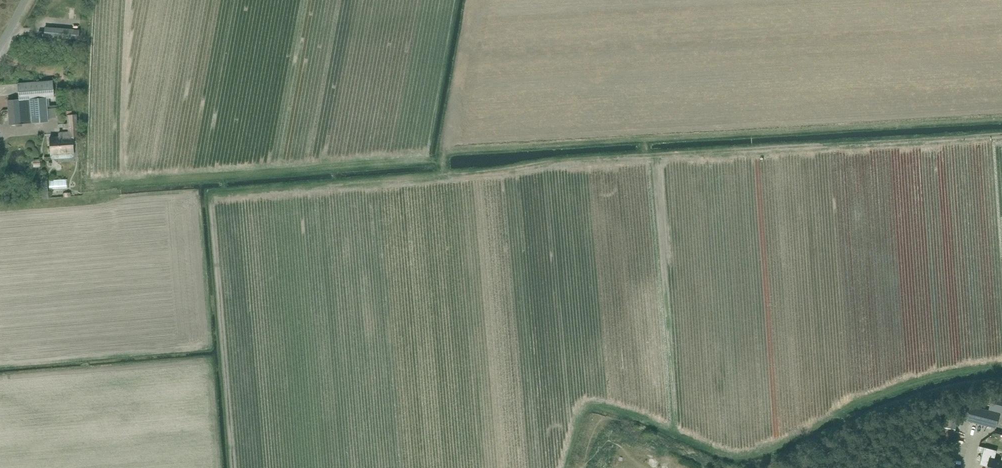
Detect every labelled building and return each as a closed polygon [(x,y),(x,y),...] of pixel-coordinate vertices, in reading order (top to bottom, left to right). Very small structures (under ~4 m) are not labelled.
[(44,27),(43,36),(79,40),(80,30),(44,27)] [(20,99),(8,100),(10,125),(48,121),(46,98),(54,97),(52,80),(19,83),(20,99)] [(72,111),(65,111),(66,115),(68,115),(69,133),(77,132),(76,114),(72,115),(72,111)] [(63,137),(50,138),(51,153),(59,153),(59,158),(69,157),(69,152),(74,151),(73,142),(78,142),(77,132),(69,133),(63,133),(63,137)] [(968,421),(995,428),(1000,412),(1001,413),(1001,398),(994,395),(990,410),(990,411),(972,406),(968,421)] [(953,439),(956,430),(946,428),(944,437),(953,439)] [(1001,458),(1001,461),(994,459),(997,451),(985,447),(980,465),(987,466),(987,467),(1001,467),(1001,458)]
